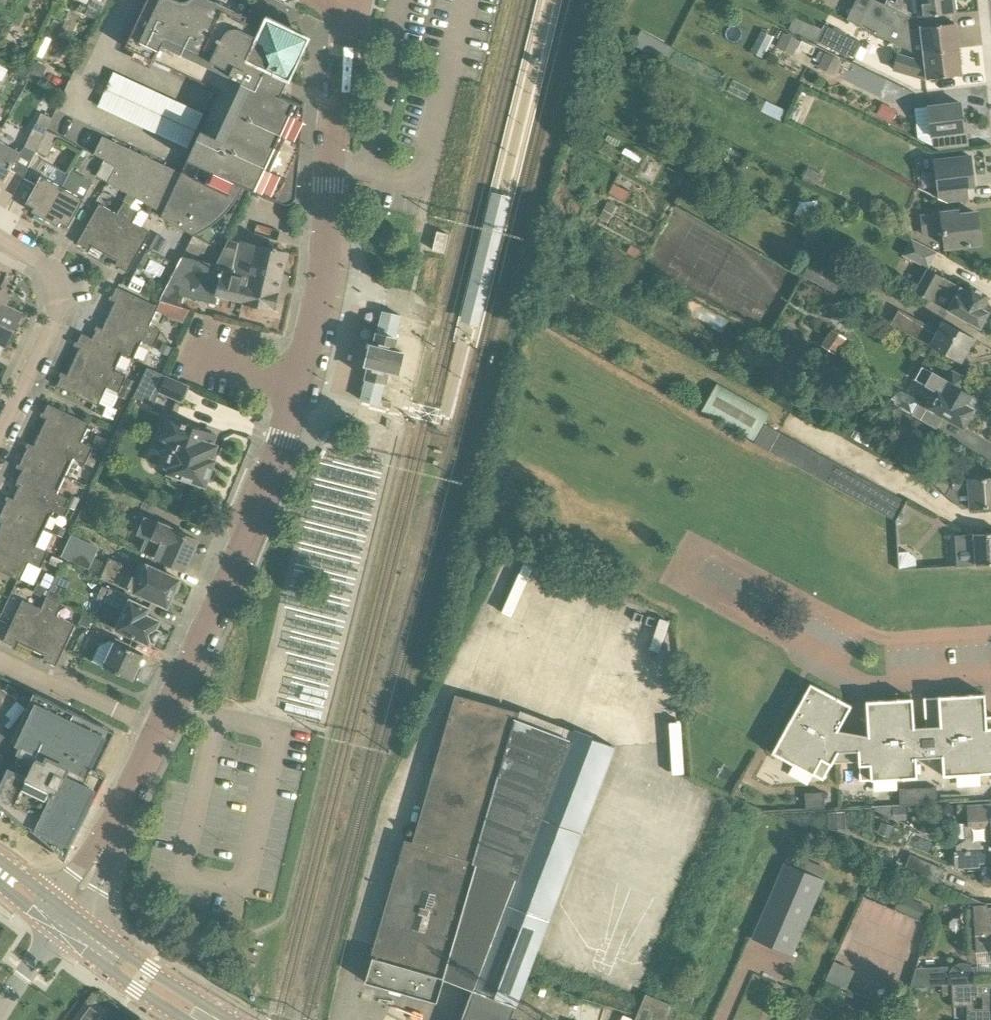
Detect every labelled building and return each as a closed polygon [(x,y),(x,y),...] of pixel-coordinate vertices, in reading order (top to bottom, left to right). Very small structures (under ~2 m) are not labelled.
[(3,11),(8,0),(0,0),(0,9),(3,11)] [(89,6),(102,12),(108,0),(92,0),(89,6)] [(240,0),(147,0),(125,46),(220,90),(180,176),(102,136),(93,154),(105,161),(116,167),(108,183),(162,213),(160,217),(194,235),(196,234),(204,231),(211,226),(218,221),(224,215),(230,209),(235,202),(240,195),(259,204),(263,195),(283,204),(286,205),(289,205),(291,204),(293,203),(295,201),(295,200),(296,199),(296,198),(296,196),(300,157),(283,149),(295,122),(297,123),(297,122),(295,121),(301,108),(304,108),(305,103),(303,103),(302,105),(281,95),(288,80),(290,81),(302,55),(301,54),(292,30),(292,28),(266,16),(263,24),(248,17),(253,6),(240,0)] [(909,17),(885,5),(873,0),(855,0),(846,21),(885,39),(915,54),(924,53),(959,49),(956,23),(921,27),(921,29),(911,30),(909,17)] [(896,4),(888,0),(887,0),(885,5),(909,17),(911,18),(955,13),(955,10),(957,10),(956,0),(898,0),(896,4)] [(854,61),(863,44),(825,25),(816,43),(854,61)] [(783,33),(780,39),(797,48),(799,44),(800,41),(783,33)] [(651,37),(643,50),(660,59),(667,46),(651,37)] [(926,64),(898,55),(894,70),(924,80),(962,75),(959,49),(924,53),(926,64)] [(835,76),(842,61),(825,53),(817,68),(835,76)] [(35,62),(27,76),(39,83),(47,68),(35,62)] [(898,110),(882,103),(876,116),(892,123),(898,110)] [(968,131),(964,132),(961,103),(929,107),(934,147),(940,150),(970,146),(968,131)] [(42,114),(37,124),(45,127),(47,128),(52,118),(42,114)] [(4,180),(10,169),(24,177),(35,153),(45,131),(47,128),(45,127),(37,124),(36,126),(35,126),(22,154),(0,142),(0,178),(4,180)] [(57,136),(45,131),(35,153),(47,158),(57,136)] [(582,138),(578,148),(587,152),(591,142),(582,138)] [(971,156),(935,161),(940,199),(949,203),(969,201),(967,187),(975,186),(971,156)] [(96,176),(108,183),(116,167),(105,161),(96,176)] [(820,174),(808,167),(802,180),(814,187),(820,174)] [(45,219),(63,187),(41,176),(26,203),(34,208),(32,212),(45,219)] [(63,187),(45,219),(58,226),(60,222),(69,227),(84,199),(73,193),(79,183),(68,177),(63,187)] [(625,202),(630,192),(614,184),(609,194),(625,202)] [(515,193),(493,187),(461,317),(482,322),(515,193)] [(131,207),(136,198),(128,194),(123,202),(131,207)] [(617,207),(608,201),(599,218),(608,223),(617,207)] [(88,244),(105,254),(131,207),(123,202),(117,214),(99,204),(77,244),(86,249),(88,244)] [(139,211),(131,207),(105,254),(121,263),(119,267),(128,272),(150,233),(133,223),(139,211)] [(934,234),(933,231),(944,230),(946,247),(966,245),(966,247),(969,246),(970,246),(970,244),(981,243),(978,214),(959,216),(958,212),(942,214),(922,217),(925,235),(934,234)] [(438,229),(432,251),(445,254),(451,232),(438,229)] [(158,234),(150,248),(161,254),(169,241),(158,234)] [(928,268),(937,252),(911,239),(903,255),(928,268)] [(244,302),(274,309),(287,253),(277,251),(278,249),(274,248),(273,250),(257,246),(257,247),(229,240),(217,265),(213,273),(222,276),(218,296),(243,302),(244,302)] [(853,248),(842,242),(837,250),(849,256),(853,248)] [(643,252),(630,245),(626,253),(639,260),(643,252)] [(848,260),(834,252),(828,261),(843,270),(848,260)] [(216,304),(218,296),(222,276),(213,273),(217,265),(182,256),(159,301),(181,307),(183,296),(216,304)] [(844,279),(810,260),(802,276),(835,294),(844,279)] [(960,286),(927,270),(915,293),(981,328),(982,326),(983,327),(987,325),(990,319),(990,315),(988,314),(989,312),(984,309),(988,302),(987,295),(972,287),(966,290),(960,286)] [(134,276),(129,287),(141,292),(146,282),(134,276)] [(117,298),(109,315),(158,338),(162,330),(150,325),(158,306),(117,287),(113,296),(117,298)] [(691,297),(683,314),(722,333),(730,317),(691,297)] [(4,347),(20,315),(0,305),(0,345),(4,347)] [(938,331),(900,309),(892,324),(961,363),(975,338),(944,320),(938,331)] [(398,373),(401,363),(403,352),(394,350),(397,338),(396,338),(401,316),(383,312),(377,334),(374,345),(371,345),(367,361),(366,365),(369,366),(366,377),(367,377),(361,400),(380,404),(385,382),(386,382),(389,370),(398,373)] [(158,338),(109,315),(101,333),(97,331),(93,339),(123,353),(123,354),(134,359),(142,341),(154,346),(158,338)] [(832,329),(820,345),(835,355),(846,339),(832,329)] [(93,339),(82,333),(78,343),(82,345),(74,362),(123,385),(127,377),(115,371),(123,354),(123,353),(93,339)] [(713,348),(709,341),(702,340),(697,347),(701,354),(709,354),(713,348)] [(772,355),(808,375),(814,366),(795,355),(797,351),(780,342),(772,355)] [(159,351),(169,356),(172,349),(163,344),(159,351)] [(119,393),(123,385),(74,362),(66,379),(62,377),(57,386),(98,406),(107,387),(119,393)] [(962,378),(954,374),(947,381),(923,367),(916,380),(938,392),(930,406),(905,393),(901,392),(898,392),(896,393),(894,396),(893,399),(893,403),(896,405),(914,416),(936,429),(944,415),(963,426),(973,410),(970,408),(976,397),(960,388),(962,378)] [(182,402),(189,386),(166,376),(159,393),(182,402)] [(127,378),(124,385),(125,385),(131,388),(135,382),(127,378)] [(717,383),(701,411),(753,441),(769,413),(717,383)] [(126,400),(131,388),(125,385),(124,385),(119,396),(126,400)] [(49,415),(41,433),(89,456),(93,448),(81,442),(90,424),(49,404),(44,413),(49,415)] [(171,473),(173,481),(181,484),(188,478),(205,484),(207,480),(214,478),(217,471),(212,465),(213,461),(211,460),(216,446),(212,445),(215,434),(170,418),(164,438),(176,442),(168,466),(172,467),(171,473)] [(89,456),(41,433),(33,450),(28,448),(24,456),(65,476),(74,458),(86,464),(89,456)] [(779,433),(769,452),(895,521),(906,502),(779,433)] [(107,439),(98,434),(92,445),(102,450),(107,439)] [(891,444),(878,437),(872,449),(884,456),(891,444)] [(65,476),(24,456),(20,465),(25,467),(16,485),(20,486),(65,507),(66,506),(69,499),(57,493),(65,476)] [(86,464),(94,468),(98,460),(89,456),(86,464)] [(328,720),(379,469),(316,456),(286,604),(296,606),(286,652),(296,654),(285,712),(328,720)] [(952,478),(953,490),(947,495),(962,509),(990,507),(990,478),(984,478),(983,476),(952,478)] [(8,501),(4,509),(45,529),(53,511),(65,517),(69,508),(67,507),(66,506),(65,507),(20,486),(12,503),(8,501)] [(67,507),(69,508),(74,510),(75,511),(80,499),(80,498),(72,495),(67,507)] [(45,560),(48,552),(37,546),(45,529),(4,509),(0,517),(0,518),(4,520),(0,528),(0,539),(45,560)] [(198,540),(179,532),(145,517),(139,532),(148,536),(141,551),(184,570),(198,540)] [(53,533),(62,537),(66,529),(56,525),(53,533)] [(963,535),(963,546),(956,546),(958,567),(990,564),(990,533),(963,535)] [(78,563),(89,569),(97,553),(99,547),(72,534),(62,556),(78,563)] [(0,539),(0,571),(20,581),(29,562),(41,568),(45,560),(0,539)] [(97,553),(89,569),(78,563),(77,566),(102,577),(168,607),(170,601),(174,593),(177,593),(181,585),(179,582),(180,579),(147,564),(141,580),(121,571),(123,565),(110,559),(97,553)] [(49,563),(60,568),(61,568),(64,560),(53,556),(49,563)] [(504,610),(508,612),(533,570),(513,558),(486,605),(493,609),(503,593),(511,598),(504,610)] [(50,589),(55,577),(46,573),(41,584),(50,589)] [(46,588),(38,585),(34,593),(42,596),(46,588)] [(52,586),(47,596),(55,600),(61,603),(65,593),(52,586)] [(149,608),(103,586),(98,597),(125,610),(117,629),(149,644),(151,640),(155,642),(160,631),(157,629),(160,620),(146,614),(149,608)] [(32,649),(55,600),(47,596),(42,608),(23,600),(4,641),(13,645),(15,641),(32,649)] [(55,600),(32,649),(49,657),(47,662),(56,666),(76,625),(58,616),(63,604),(61,603),(55,600)] [(80,624),(86,627),(88,628),(92,618),(91,617),(85,615),(80,624)] [(130,646),(116,639),(104,666),(133,680),(134,676),(137,677),(141,668),(138,667),(144,655),(129,648),(130,646)] [(793,764),(794,764),(823,780),(832,764),(859,762),(860,781),(902,778),(902,779),(917,778),(916,759),(942,757),(943,776),(981,774),(990,773),(990,717),(986,717),(985,694),(969,695),(955,696),(939,697),(924,698),(926,727),(914,728),(913,699),(897,700),(882,701),(882,700),(866,701),(868,736),(838,730),(851,706),(837,698),(811,684),(792,718),(791,718),(772,753),(793,764)] [(5,726),(11,719),(6,715),(17,701),(0,687),(0,721),(5,726)] [(29,774),(91,806),(95,799),(99,791),(108,774),(97,769),(111,740),(115,732),(89,719),(58,705),(34,693),(15,733),(12,741),(13,741),(22,745),(23,746),(20,752),(36,759),(29,774)] [(444,979),(477,861),(518,714),(457,696),(414,844),(406,842),(373,959),(444,979)] [(519,710),(518,714),(477,861),(516,876),(572,730),(519,710)] [(506,903),(549,919),(615,747),(572,730),(516,876),(506,903)] [(91,806),(29,774),(27,778),(10,769),(0,790),(0,803),(59,851),(70,848),(91,806)] [(937,787),(899,789),(900,805),(937,803),(937,787)] [(824,792),(805,793),(806,809),(825,808),(824,792)] [(968,851),(990,849),(990,805),(969,807),(970,826),(976,826),(977,839),(967,840),(968,851)] [(894,808),(894,819),(898,820),(907,820),(907,807),(894,808)] [(836,822),(837,834),(851,833),(850,821),(836,822)] [(890,838),(894,826),(882,822),(878,833),(890,838)] [(968,851),(955,852),(956,867),(983,866),(984,884),(990,883),(990,849),(968,851)] [(938,884),(944,869),(910,854),(904,869),(938,884)] [(473,990),(506,903),(516,876),(477,861),(444,979),(473,990)] [(792,956),(825,880),(786,863),(754,939),(792,956)] [(899,895),(894,908),(924,920),(929,907),(899,895)] [(471,997),(514,1013),(526,980),(549,919),(506,903),(473,990),(471,997)] [(987,908),(987,904),(973,906),(976,952),(990,951),(990,908),(987,908)] [(444,979),(373,959),(366,982),(437,1002),(444,979)] [(827,980),(847,987),(854,968),(834,961),(827,980)] [(952,977),(953,985),(973,983),(973,976),(976,975),(975,969),(971,965),(965,963),(959,963),(953,966),(949,971),(950,977),(952,977)] [(949,971),(949,967),(915,969),(910,987),(943,985),(953,985),(952,977),(950,977),(949,971)] [(974,996),(982,996),(981,983),(973,983),(953,985),(953,995),(954,1006),(975,1005),(974,996)] [(944,996),(953,995),(953,985),(943,985),(944,996)] [(514,1013),(471,997),(462,1019),(511,1019),(514,1013)] [(676,1006),(645,997),(635,1019),(669,1019),(676,1006)] [(839,1019),(858,1019),(859,1016),(843,1010),(839,1019)]
